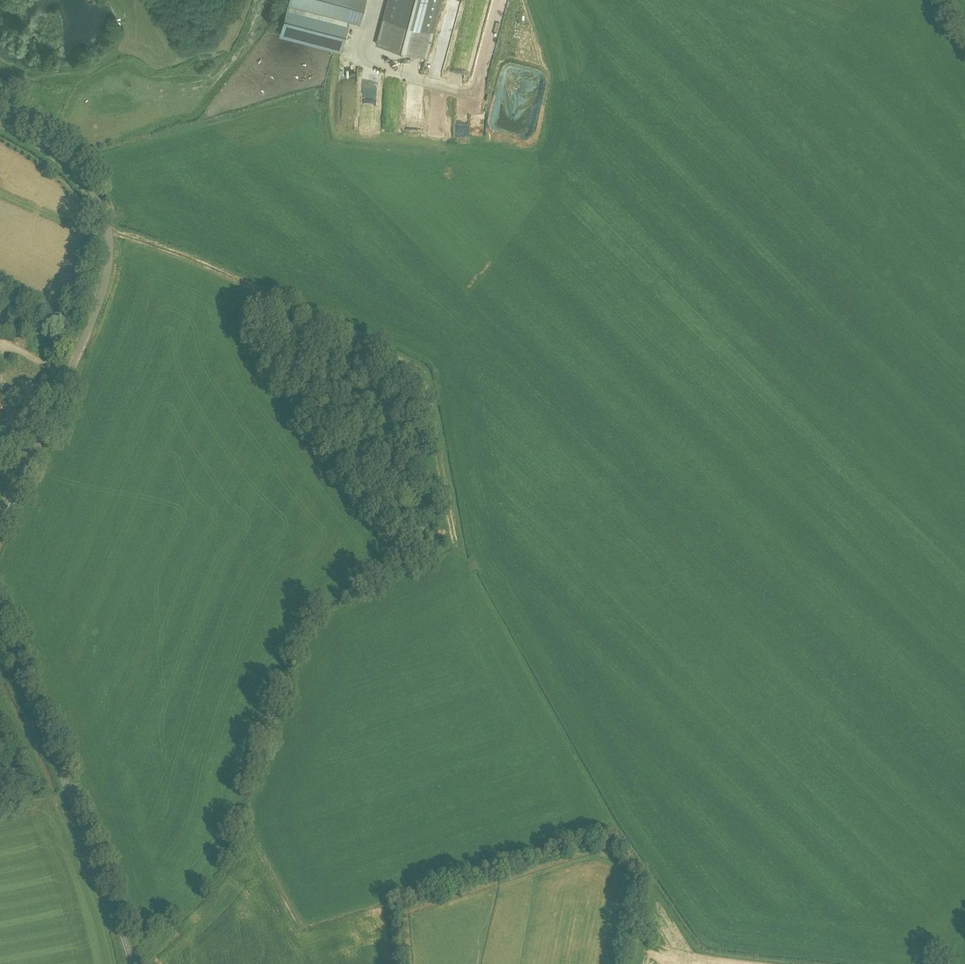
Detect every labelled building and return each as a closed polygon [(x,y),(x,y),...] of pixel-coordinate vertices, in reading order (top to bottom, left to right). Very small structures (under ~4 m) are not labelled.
[(279,35),(340,51),(349,20),(360,23),(366,0),(289,0),(279,35)] [(377,43),(426,57),(442,0),(389,0),(377,43)]
